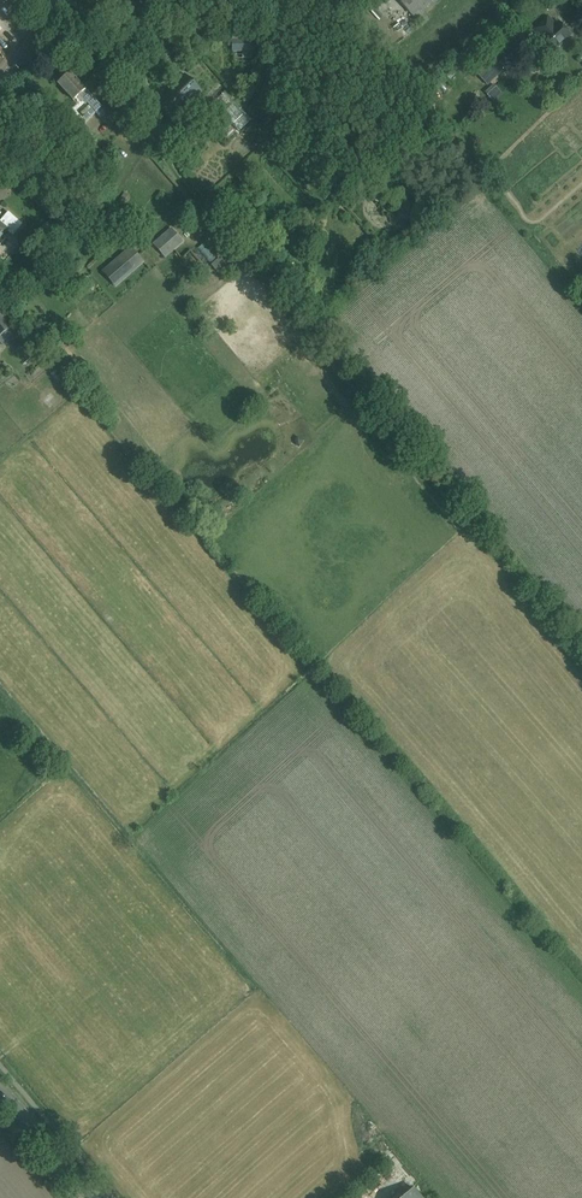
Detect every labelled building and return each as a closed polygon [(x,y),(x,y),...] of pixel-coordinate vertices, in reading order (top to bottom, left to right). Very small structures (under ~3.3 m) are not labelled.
[(140,9),(146,3),(142,0),(137,0),(134,3),(140,9)] [(436,0),(398,0),(414,18),(436,0)] [(534,29),(541,37),(538,40),(551,54),(571,35),(558,22),(554,25),(547,17),(534,29)] [(253,39),(253,36),(253,28),(234,29),(234,51),(243,51),(243,58),(253,58),(253,39)] [(512,47),(504,54),(497,60),(507,71),(522,57),(512,47)] [(497,60),(504,54),(501,50),(475,73),(487,85),(505,69),(497,60)] [(71,110),(73,112),(83,124),(96,112),(100,109),(101,107),(102,107),(71,71),(57,83),(73,100),(74,99),(78,103),(71,110)] [(202,91),(187,76),(184,74),(167,90),(169,92),(157,104),(171,119),(183,106),(185,108),(202,91)] [(202,114),(222,135),(234,124),(240,131),(251,121),(245,114),(224,92),(202,114)] [(277,108),(274,105),(271,101),(257,113),(263,120),(277,108)] [(0,223),(0,244),(5,238),(2,236),(7,230),(13,235),(22,224),(12,216),(3,226),(0,223)] [(153,244),(161,253),(170,245),(174,248),(182,241),(171,228),(153,244)] [(202,249),(212,259),(216,255),(207,245),(202,249)] [(142,261),(131,249),(104,272),(110,280),(119,272),(123,277),(142,261)] [(13,325),(0,308),(0,335),(13,325)] [(56,335),(61,330),(53,321),(48,326),(56,335)] [(413,1187),(400,1197),(422,1197),(413,1187)]
